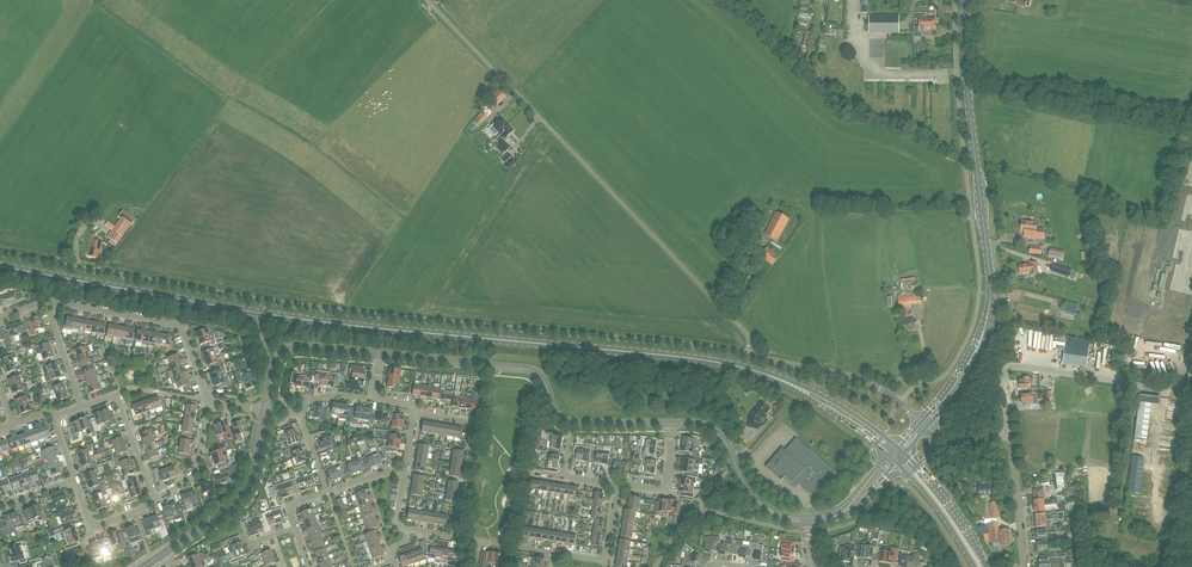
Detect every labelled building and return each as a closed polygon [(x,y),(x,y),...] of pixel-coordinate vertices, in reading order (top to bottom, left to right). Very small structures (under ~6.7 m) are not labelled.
[(899,16),(870,16),(870,33),(899,33),(899,16)] [(936,22),(936,20),(935,19),(935,18),(927,18),(927,17),(914,17),(914,24),(924,24),(927,24),(927,26),(935,25),(935,22),(936,22)] [(489,99),(490,101),(495,106),(506,97),(499,90),(489,99)] [(490,115),(493,112),(487,106),(484,109),(490,115)] [(483,112),(474,120),(478,125),(487,117),(483,112)] [(498,133),(507,124),(502,118),(498,122),(496,121),(487,129),(494,136),(498,133)] [(507,124),(498,133),(500,135),(495,140),(498,143),(497,143),(504,151),(509,147),(503,140),(513,130),(507,124)] [(506,155),(504,162),(511,164),(513,157),(506,155)] [(112,230),(107,236),(111,239),(117,244),(128,229),(130,225),(131,226),(136,219),(132,217),(124,210),(119,217),(121,219),(112,230)] [(778,242),(789,219),(776,212),(764,235),(778,242)] [(1044,230),(1036,229),(1036,223),(1035,223),(1035,222),(1030,221),(1030,222),(1022,221),(1021,231),(1025,232),(1025,237),(1029,237),(1029,238),(1034,239),(1034,238),(1043,239),(1044,230)] [(1132,230),(1130,238),(1142,241),(1144,229),(1139,227),(1138,232),(1132,230)] [(746,245),(731,232),(726,238),(741,251),(746,245)] [(100,258),(104,243),(95,241),(96,235),(92,234),(87,255),(100,258)] [(1060,260),(1061,247),(1051,246),(1049,258),(1060,260)] [(780,257),(767,247),(760,256),(772,266),(780,257)] [(1029,264),(1019,265),(1019,274),(1030,273),(1030,275),(1038,275),(1037,263),(1029,264)] [(1066,268),(1054,264),(1051,272),(1064,276),(1066,268)] [(1076,279),(1078,272),(1072,271),(1070,278),(1076,279)] [(1164,297),(1165,290),(1161,289),(1162,285),(1165,286),(1168,276),(1163,275),(1158,295),(1164,297)] [(1120,279),(1114,311),(1120,312),(1127,281),(1120,279)] [(16,294),(15,293),(0,298),(0,302),(2,307),(18,301),(18,300),(19,300),(19,299),(21,299),(21,298),(21,297),(21,295),(20,294),(19,293),(17,293),(16,294)] [(922,303),(921,294),(898,296),(899,309),(907,309),(906,305),(922,303)] [(894,306),(893,296),(886,297),(887,307),(894,306)] [(1075,314),(1077,308),(1065,305),(1064,311),(1075,314)] [(72,329),(74,316),(71,316),(71,318),(67,317),(67,318),(65,318),(63,329),(72,330),(72,329)] [(78,330),(80,320),(77,319),(77,317),(74,316),(72,329),(78,330)] [(39,323),(40,323),(39,320),(38,321),(37,317),(27,320),(32,336),(39,333),(38,330),(41,329),(39,323)] [(80,320),(78,330),(85,331),(87,319),(84,318),(83,320),(80,320)] [(91,332),(93,322),(90,321),(90,319),(87,319),(85,331),(91,332)] [(904,332),(916,329),(914,319),(902,321),(904,332)] [(97,333),(100,321),(96,320),(96,322),(93,322),(91,332),(97,333)] [(104,336),(106,324),(102,324),(103,321),(100,321),(97,333),(97,335),(104,336)] [(24,330),(21,322),(15,324),(18,335),(24,333),(25,338),(30,336),(27,329),(24,330)] [(113,338),(116,324),(113,323),(112,325),(109,325),(107,336),(113,338)] [(197,339),(209,335),(206,325),(197,323),(196,327),(199,327),(201,331),(196,333),(197,336),(196,337),(197,339)] [(18,335),(15,324),(8,327),(11,335),(7,336),(10,344),(16,342),(15,338),(16,338),(15,336),(18,335)] [(119,339),(122,327),(118,326),(119,324),(116,324),(113,338),(119,339)] [(126,340),(128,326),(125,326),(125,328),(122,327),(119,339),(126,340)] [(132,341),(135,329),(131,329),(131,327),(128,326),(126,340),(132,341)] [(142,341),(144,329),(141,328),(141,331),(137,330),(135,342),(142,343),(142,341)] [(0,330),(0,342),(1,341),(3,347),(5,346),(7,353),(13,352),(10,344),(7,336),(7,335),(3,336),(1,329),(0,330)] [(148,344),(150,332),(147,332),(147,329),(144,329),(142,341),(142,343),(148,344)] [(155,344),(157,331),(154,331),(154,333),(150,332),(148,344),(149,344),(148,346),(154,347),(155,345),(154,345),(155,344)] [(161,346),(163,334),(160,334),(160,332),(157,331),(155,344),(154,345),(155,345),(161,346)] [(220,339),(218,332),(209,335),(197,339),(198,341),(199,342),(200,345),(208,342),(209,346),(211,346),(216,344),(217,344),(222,342),(221,339),(220,339)] [(168,345),(169,341),(173,342),(174,339),(174,338),(175,335),(169,334),(169,336),(163,334),(161,346),(167,347),(166,350),(169,351),(170,350),(171,345),(168,345)] [(1090,343),(1066,340),(1063,364),(1086,367),(1089,350),(1096,351),(1096,344),(1090,343)] [(37,355),(51,350),(49,343),(42,345),(40,342),(33,344),(35,348),(34,348),(37,355)] [(214,352),(219,351),(217,344),(216,344),(211,346),(212,349),(203,352),(203,353),(202,354),(203,357),(204,358),(205,359),(215,356),(214,352)] [(90,352),(88,346),(78,349),(77,347),(73,348),(70,349),(72,353),(75,353),(76,353),(77,356),(87,353),(90,352)] [(46,359),(54,357),(51,350),(37,355),(39,362),(38,362),(39,365),(41,365),(48,362),(46,359)] [(4,366),(14,363),(13,359),(17,357),(14,351),(13,352),(7,353),(9,357),(1,359),(4,366)] [(89,359),(87,353),(77,356),(79,359),(75,361),(76,364),(89,359)] [(183,360),(182,357),(178,358),(177,355),(167,358),(169,364),(183,360)] [(207,366),(217,363),(218,366),(223,364),(224,364),(221,357),(216,359),(215,356),(205,359),(207,366)] [(94,364),(92,358),(89,359),(76,364),(77,367),(81,365),(82,368),(94,364)] [(181,367),(180,364),(184,362),(183,360),(169,364),(171,370),(181,367)] [(58,370),(56,363),(49,366),(48,362),(41,365),(44,375),(58,370)] [(23,367),(20,368),(19,365),(15,367),(14,363),(4,366),(6,373),(13,371),(15,374),(22,371),(25,370),(23,367)] [(83,372),(76,374),(77,377),(96,370),(94,364),(82,368),(83,372)] [(221,373),(226,371),(223,364),(218,366),(216,367),(217,370),(210,373),(212,380),(222,376),(221,373)] [(366,373),(365,373),(365,372),(357,371),(357,366),(350,365),(349,372),(353,373),(352,377),(364,379),(364,378),(365,378),(366,378),(366,374),(366,373)] [(170,378),(174,377),(187,372),(186,369),(182,370),(181,367),(171,370),(168,372),(170,378)] [(400,376),(401,370),(390,368),(389,372),(387,371),(386,374),(400,376)] [(58,370),(44,375),(48,385),(55,383),(54,380),(61,377),(58,370)] [(85,377),(86,381),(96,377),(98,376),(98,372),(96,370),(77,377),(78,380),(85,377)] [(247,389),(256,385),(252,373),(252,372),(252,370),(250,370),(246,371),(246,372),(242,374),(247,389)] [(11,387),(21,383),(19,376),(23,375),(22,371),(15,374),(16,377),(9,380),(11,387)] [(317,371),(316,376),(316,378),(315,383),(320,384),(320,386),(321,386),(321,387),(324,388),(325,386),(326,387),(328,376),(329,373),(317,371)] [(176,383),(186,379),(185,376),(188,375),(187,372),(174,377),(170,378),(172,384),(176,383)] [(316,378),(316,376),(304,374),(304,376),(302,388),(308,389),(309,383),(315,383),(316,378)] [(399,383),(400,376),(386,374),(386,377),(388,377),(388,381),(399,383)] [(302,388),(304,376),(296,375),(295,378),(297,378),(296,380),(295,386),(302,388)] [(230,385),(228,378),(223,379),(222,376),(212,380),(214,386),(222,384),(223,387),(230,385)] [(335,377),(328,376),(326,387),(333,388),(335,377)] [(98,383),(96,377),(86,381),(87,384),(83,385),(84,388),(98,383)] [(364,381),(364,379),(352,377),(351,382),(348,381),(346,389),(354,390),(354,385),(363,387),(363,386),(364,386),(364,385),(365,382),(364,381)] [(1024,380),(1020,380),(1019,380),(1020,389),(1029,388),(1030,388),(1030,387),(1029,382),(1033,382),(1033,378),(1024,378),(1024,380)] [(185,393),(191,391),(189,385),(188,385),(186,379),(176,383),(178,389),(183,387),(185,393)] [(398,389),(399,383),(388,381),(386,390),(389,390),(389,388),(398,389)] [(100,382),(98,383),(84,388),(85,391),(89,390),(90,393),(99,390),(102,389),(100,382)] [(29,392),(28,389),(26,385),(22,387),(21,383),(11,387),(13,394),(21,391),(22,394),(30,392),(30,391),(29,392)] [(65,391),(65,390),(67,389),(65,385),(63,385),(63,384),(56,386),(55,383),(48,385),(48,386),(45,386),(46,390),(49,389),(50,392),(54,390),(55,394),(65,391)] [(418,399),(420,385),(414,384),(412,394),(412,395),(416,396),(416,398),(418,399)] [(425,397),(427,386),(420,385),(418,399),(421,399),(421,396),(425,397)] [(431,401),(433,387),(427,386),(425,397),(429,398),(428,400),(431,401)] [(444,403),(450,404),(453,387),(446,386),(446,389),(444,403)] [(438,399),(440,388),(433,387),(431,401),(434,401),(434,399),(438,399)] [(444,403),(446,389),(440,388),(438,399),(441,400),(441,402),(444,403)] [(68,398),(65,391),(55,394),(57,398),(53,399),(55,406),(62,403),(61,400),(68,398)] [(28,403),(27,400),(31,398),(29,394),(30,393),(30,392),(22,394),(23,397),(16,400),(18,407),(28,403)] [(1135,439),(1147,440),(1151,404),(1159,405),(1160,398),(1140,395),(1135,439)] [(458,410),(460,397),(453,396),(452,406),(452,407),(455,408),(455,410),(458,410)] [(162,407),(158,397),(152,399),(155,409),(162,407)] [(464,409),(466,398),(460,397),(458,410),(460,411),(461,408),(464,409)] [(470,412),(473,399),(466,398),(464,409),(468,410),(468,412),(470,412)] [(155,409),(152,399),(145,401),(149,411),(155,409)] [(477,411),(479,400),(473,399),(470,412),(473,413),(473,410),(477,411)] [(149,411),(145,401),(139,403),(142,413),(149,411)] [(195,413),(196,407),(194,406),(194,402),(187,401),(185,412),(195,413)] [(749,420),(748,426),(759,428),(760,423),(766,417),(764,415),(770,409),(762,402),(750,415),(752,416),(749,420)] [(32,407),(30,408),(28,403),(18,407),(20,414),(28,412),(29,415),(36,412),(35,409),(32,410),(32,407)] [(142,413),(139,403),(132,406),(136,416),(142,413)] [(339,416),(340,405),(333,403),(332,410),(327,410),(326,417),(330,418),(331,414),(339,416)] [(347,412),(348,406),(340,405),(339,416),(338,418),(346,419),(346,420),(346,422),(348,423),(349,423),(350,420),(351,414),(351,412),(347,412)] [(362,420),(364,408),(363,408),(363,407),(358,406),(357,407),(356,407),(355,415),(351,414),(350,420),(349,423),(358,424),(359,419),(362,420)] [(318,424),(325,425),(326,417),(327,410),(323,409),(323,408),(315,407),(314,412),(310,412),(309,417),(319,419),(318,424)] [(373,427),(374,418),(370,417),(372,410),(371,410),(371,408),(365,407),(365,409),(364,408),(362,420),(361,424),(369,425),(369,426),(373,427)] [(113,411),(108,412),(108,410),(107,410),(106,409),(103,410),(103,411),(103,412),(101,412),(104,423),(108,422),(109,427),(117,424),(113,411)] [(403,423),(404,416),(401,416),(401,412),(392,410),(390,421),(392,421),(403,423)] [(104,423),(101,412),(99,413),(99,412),(98,412),(94,413),(94,414),(94,415),(96,422),(92,424),(95,432),(101,430),(101,426),(101,424),(104,423)] [(194,420),(195,413),(185,412),(184,419),(194,420)] [(88,425),(85,418),(78,420),(78,421),(79,421),(82,431),(85,430),(86,432),(88,432),(89,435),(91,434),(92,436),(93,437),(96,436),(95,432),(92,424),(88,425)] [(193,427),(194,420),(184,419),(183,425),(193,427)] [(79,421),(78,421),(71,424),(74,431),(70,433),(73,442),(79,439),(78,436),(80,436),(79,433),(82,432),(82,431),(79,421)] [(244,432),(240,421),(232,424),(236,433),(232,434),(233,437),(234,441),(234,442),(242,439),(240,434),(244,432)] [(402,429),(403,423),(392,421),(391,426),(390,425),(389,431),(398,432),(399,428),(402,429)] [(223,423),(221,424),(220,422),(214,425),(216,430),(217,429),(219,435),(223,434),(225,440),(226,440),(233,437),(232,434),(230,430),(226,431),(223,423)] [(428,433),(429,423),(423,422),(421,432),(428,433)] [(38,424),(44,439),(49,437),(50,439),(51,439),(47,426),(43,428),(41,423),(38,424)] [(434,434),(436,424),(429,423),(428,433),(434,434)] [(44,439),(38,424),(36,424),(38,429),(34,431),(38,443),(40,443),(39,440),(44,439)] [(440,435),(442,425),(436,424),(434,434),(440,435)] [(192,434),(193,427),(183,425),(181,436),(189,437),(189,433),(192,434)] [(447,436),(448,426),(442,425),(440,435),(447,436)] [(140,433),(142,440),(152,436),(156,435),(155,431),(151,433),(149,426),(147,427),(141,429),(143,432),(140,433)] [(453,437),(455,427),(448,426),(447,436),(453,437)] [(38,443),(34,431),(30,432),(28,427),(26,428),(31,443),(36,441),(37,444),(38,443)] [(460,438),(461,428),(455,427),(453,437),(460,438)] [(31,443),(26,428),(23,429),(25,434),(21,435),(25,448),(27,447),(26,445),(31,443)] [(297,436),(294,430),(291,431),(290,428),(280,431),(281,435),(284,434),(286,440),(297,436)] [(400,443),(401,436),(397,436),(398,432),(389,431),(388,434),(390,434),(389,441),(400,443)] [(562,444),(563,437),(557,436),(558,433),(548,431),(547,435),(549,435),(548,442),(551,442),(562,444)] [(18,448),(13,432),(10,433),(12,438),(8,440),(12,452),(14,452),(13,449),(18,448)] [(25,448),(21,435),(17,437),(15,432),(13,432),(18,448),(23,446),(24,448),(25,448)] [(337,448),(333,439),(332,439),(330,433),(321,436),(323,441),(318,442),(321,450),(327,448),(328,451),(333,449),(337,448)] [(124,445),(122,438),(115,440),(114,436),(104,440),(105,443),(108,443),(109,446),(113,444),(114,448),(124,445)] [(155,443),(152,436),(142,440),(145,446),(155,443)] [(190,448),(191,441),(188,441),(189,437),(181,436),(179,446),(190,448)] [(299,442),(297,436),(286,440),(287,443),(286,444),(285,445),(287,450),(296,447),(295,444),(299,442)] [(645,447),(655,449),(656,442),(651,441),(651,438),(642,436),(641,440),(639,440),(638,446),(645,447)] [(700,443),(697,442),(698,437),(692,436),(691,436),(691,439),(684,438),(683,445),(697,447),(699,447),(700,443)] [(6,441),(2,442),(0,437),(0,445),(3,453),(8,451),(8,453),(10,453),(6,441)] [(795,480),(815,457),(796,440),(786,451),(782,448),(766,467),(781,480),(784,477),(792,483),(795,480)] [(399,449),(400,443),(389,441),(388,447),(383,446),(380,448),(381,450),(384,459),(387,458),(385,453),(389,451),(393,452),(396,451),(396,449),(399,449)] [(561,450),(562,444),(551,442),(550,448),(548,448),(547,451),(554,452),(555,449),(561,450)] [(157,449),(155,443),(145,446),(147,453),(157,449)] [(90,457),(88,453),(92,451),(91,448),(93,448),(91,444),(83,447),(84,451),(77,453),(79,460),(90,457)] [(590,456),(593,457),(595,446),(595,445),(585,444),(584,448),(582,461),(589,462),(590,456)] [(127,452),(124,445),(114,448),(116,452),(112,453),(114,460),(121,458),(120,454),(127,452)] [(211,460),(227,455),(224,445),(217,447),(218,451),(210,454),(211,456),(210,457),(211,460)] [(428,453),(429,446),(419,445),(417,451),(428,453)] [(601,464),(604,450),(604,446),(598,445),(598,447),(595,446),(593,457),(596,457),(595,463),(601,464)] [(696,452),(697,447),(683,445),(681,446),(681,449),(682,450),(682,451),(689,452),(688,456),(693,457),(700,458),(700,456),(699,455),(699,453),(697,452),(696,452)] [(189,455),(190,448),(179,446),(178,457),(185,458),(186,454),(189,455)] [(582,461),(584,448),(575,446),(573,454),(577,454),(576,460),(582,461)] [(45,457),(59,452),(58,450),(54,451),(53,447),(51,448),(43,451),(45,457)] [(303,455),(301,449),(297,450),(296,447),(287,450),(284,451),(284,453),(284,455),(287,456),(289,455),(291,456),(292,459),(303,455)] [(654,455),(655,449),(645,447),(644,453),(641,453),(641,456),(648,457),(649,454),(654,455)] [(160,459),(157,449),(147,453),(149,459),(152,459),(153,462),(160,459)] [(608,465),(609,459),(612,460),(614,449),(610,449),(610,451),(604,450),(601,464),(608,465)] [(621,462),(622,457),(619,456),(620,453),(616,452),(616,453),(615,453),(616,449),(614,449),(612,460),(615,460),(613,471),(620,473),(621,462)] [(384,459),(381,450),(377,452),(377,450),(371,453),(372,455),(375,466),(382,464),(380,460),(384,459)] [(462,458),(463,452),(459,451),(453,450),(452,457),(462,458)] [(427,459),(428,453),(417,451),(416,457),(427,459)] [(559,463),(560,456),(554,455),(554,452),(547,451),(545,451),(544,454),(546,454),(545,460),(548,461),(559,463)] [(57,460),(56,456),(59,455),(59,452),(45,457),(47,464),(57,460)] [(375,466),(372,455),(371,453),(364,455),(365,456),(361,457),(365,466),(368,465),(369,468),(375,466)] [(231,465),(229,458),(227,455),(211,460),(213,464),(214,463),(215,466),(222,463),(224,467),(231,465)] [(290,460),(292,466),(294,469),(303,466),(304,466),(304,464),(305,462),(306,461),(305,459),(306,458),(305,455),(303,455),(292,459),(290,460)] [(656,468),(657,462),(648,460),(648,457),(641,456),(640,459),(642,460),(641,466),(656,468)] [(1129,492),(1141,494),(1145,458),(1133,456),(1129,492)] [(97,464),(95,459),(91,461),(90,457),(79,460),(82,467),(89,465),(90,468),(100,465),(99,463),(97,464)] [(365,466),(361,457),(358,458),(359,460),(352,462),(356,473),(362,471),(361,467),(365,466)] [(426,465),(427,459),(416,457),(415,464),(426,465)] [(461,465),(462,458),(452,457),(451,463),(461,465)] [(703,459),(700,458),(693,457),(692,460),(684,459),(683,465),(699,468),(700,464),(702,464),(703,459)] [(814,496),(834,473),(815,457),(795,480),(814,496)] [(132,466),(129,459),(122,461),(121,458),(114,460),(116,467),(120,466),(122,470),(132,466)] [(49,470),(63,465),(62,463),(59,464),(57,460),(47,464),(49,470)] [(342,474),(345,472),(342,463),(341,460),(336,462),(337,464),(332,465),(337,479),(343,477),(342,474)] [(356,473),(352,462),(348,463),(347,461),(342,463),(345,472),(349,471),(350,475),(356,473)] [(558,469),(559,463),(548,461),(547,467),(545,467),(544,471),(551,472),(552,468),(558,469)] [(626,474),(627,468),(631,468),(632,461),(628,461),(628,463),(621,462),(620,473),(626,474)] [(460,471),(461,465),(451,463),(450,469),(460,471)] [(425,472),(426,465),(415,464),(414,470),(425,472)] [(62,473),(60,469),(64,468),(63,465),(49,470),(52,477),(62,473)] [(98,478),(97,474),(100,473),(98,468),(101,467),(100,465),(90,468),(92,472),(84,475),(85,476),(84,477),(85,480),(87,481),(87,482),(97,478),(98,478)] [(179,472),(177,465),(167,469),(170,479),(177,476),(176,474),(179,472)] [(337,479),(332,465),(326,467),(327,469),(323,470),(326,479),(330,478),(331,482),(337,479)] [(698,475),(699,468),(683,465),(682,472),(690,473),(689,477),(696,478),(697,474),(698,475)] [(39,480),(35,470),(34,466),(28,469),(29,472),(34,486),(36,485),(35,481),(39,480)] [(134,473),(132,466),(122,470),(123,473),(119,475),(121,482),(128,479),(127,476),(134,473)] [(655,475),(656,468),(641,466),(640,472),(642,472),(641,476),(649,477),(649,474),(655,475)] [(229,479),(231,475),(228,467),(220,470),(222,474),(221,476),(215,478),(218,486),(230,482),(229,479)] [(170,479),(167,469),(157,472),(159,480),(163,478),(163,481),(170,479)] [(459,478),(460,471),(450,469),(449,476),(459,478)] [(34,486),(29,472),(22,474),(26,484),(30,483),(31,486),(34,486)] [(1064,488),(1063,476),(1064,476),(1064,473),(1063,473),(1063,472),(1056,473),(1056,477),(1054,477),(1055,490),(1064,488)] [(312,484),(315,483),(313,477),(312,474),(308,475),(308,473),(301,475),(302,478),(303,479),(307,490),(313,488),(312,484)] [(26,484),(22,474),(16,476),(21,490),(23,489),(22,486),(26,484)] [(423,483),(424,477),(414,475),(412,482),(423,483)] [(21,490),(16,476),(9,479),(13,489),(17,487),(18,491),(21,490)] [(696,483),(696,481),(697,478),(696,478),(689,477),(687,476),(687,480),(681,479),(681,480),(679,480),(678,483),(680,484),(680,485),(691,487),(692,483),(695,484),(696,483)] [(105,487),(104,485),(102,481),(98,482),(97,478),(87,482),(89,489),(97,486),(98,490),(105,487)] [(307,490),(303,479),(302,478),(296,480),(296,479),(293,480),(296,490),(299,488),(300,492),(307,490)] [(11,489),(7,479),(1,482),(5,495),(8,494),(6,491),(11,489)] [(139,487),(137,480),(130,483),(128,479),(121,482),(124,488),(128,487),(129,491),(139,487)] [(208,481),(207,481),(206,480),(205,480),(204,481),(203,481),(203,482),(200,483),(203,494),(207,492),(209,498),(217,495),(214,488),(210,489),(208,481)] [(296,490),(293,480),(292,480),(283,483),(284,486),(288,497),(294,494),(293,491),(296,490)] [(536,497),(538,481),(531,480),(530,489),(535,490),(534,496),(536,497)] [(457,489),(458,483),(448,481),(447,487),(457,489)] [(543,491),(545,483),(538,481),(536,497),(538,497),(539,490),(543,491)] [(422,490),(423,483),(412,482),(411,488),(422,490)] [(288,497),(284,486),(283,483),(273,486),(277,496),(280,495),(281,499),(288,497)] [(556,493),(558,485),(551,484),(549,499),(551,499),(552,492),(556,493)] [(693,494),(694,489),(693,487),(691,487),(680,485),(680,486),(678,486),(677,490),(679,491),(679,492),(685,493),(684,496),(693,498),(694,494),(693,494)] [(997,495),(996,485),(977,486),(978,496),(997,495)] [(569,495),(571,487),(564,486),(562,501),(564,501),(565,495),(569,495)] [(103,496),(107,494),(106,490),(105,487),(98,490),(99,494),(92,496),(94,503),(104,500),(103,496)] [(142,495),(139,487),(129,491),(131,495),(129,495),(129,496),(129,497),(128,498),(128,499),(125,500),(127,504),(130,503),(136,501),(135,497),(142,495)] [(456,496),(457,489),(447,487),(446,494),(456,496)] [(576,496),(577,488),(571,487),(569,495),(574,496),(573,500),(577,500),(577,498),(576,497),(576,496)] [(421,496),(422,490),(411,488),(410,495),(421,496)] [(1051,505),(1050,503),(1048,503),(1048,502),(1044,502),(1043,489),(1034,490),(1035,500),(1034,501),(1034,507),(1051,505)] [(356,501),(371,495),(370,492),(367,494),(365,490),(354,494),(356,501)] [(203,504),(201,498),(197,499),(194,491),(193,492),(193,491),(192,491),(188,492),(188,493),(188,494),(191,504),(195,503),(196,507),(199,506),(201,511),(205,510),(203,504)] [(603,498),(604,494),(595,492),(594,499),(605,501),(605,499),(603,498)] [(187,511),(193,509),(191,504),(188,494),(181,496),(184,504),(180,505),(182,510),(183,512),(186,510),(187,511)] [(455,502),(456,496),(446,494),(445,500),(451,501),(455,502)] [(69,500),(67,500),(65,495),(53,499),(55,503),(49,505),(52,514),(61,510),(60,507),(68,504),(69,500)] [(358,507),(370,503),(369,500),(373,498),(371,495),(356,501),(358,507)] [(1065,496),(1058,497),(1059,505),(1067,503),(1065,496)] [(639,505),(640,498),(630,497),(629,503),(639,505)] [(107,507),(104,500),(94,503),(97,510),(104,508),(105,511),(106,511),(108,510),(112,509),(111,505),(107,507)] [(655,508),(654,515),(662,516),(663,512),(667,512),(667,511),(669,501),(668,501),(664,501),(661,500),(660,503),(656,502),(655,508)] [(669,501),(667,511),(671,512),(670,516),(675,517),(674,518),(675,522),(676,523),(677,523),(680,518),(678,518),(679,511),(680,506),(676,505),(677,501),(669,500),(668,501),(669,501)] [(999,518),(997,502),(989,503),(991,519),(999,518)] [(178,511),(176,504),(175,504),(175,503),(174,503),(170,504),(169,505),(170,506),(169,506),(174,520),(184,517),(183,512),(182,510),(178,511)] [(361,513),(376,507),(375,504),(371,506),(370,503),(358,507),(361,513)] [(638,512),(639,505),(629,503),(628,510),(636,512),(638,512)] [(1045,512),(1044,509),(1055,508),(1055,504),(1051,505),(1034,507),(1035,513),(1045,512)] [(43,512),(40,513),(37,505),(30,508),(31,509),(34,518),(37,517),(39,521),(42,520),(43,522),(44,522),(47,521),(45,516),(44,514),(43,512)] [(170,522),(174,520),(169,506),(168,505),(164,507),(163,507),(163,508),(165,516),(162,517),(163,522),(168,535),(168,534),(171,532),(168,522),(170,522)] [(601,511),(602,507),(593,506),(592,512),(603,514),(603,512),(601,511)] [(363,519),(374,515),(373,512),(377,510),(376,507),(361,513),(363,519)] [(282,522),(281,518),(284,517),(284,516),(281,508),(276,509),(275,509),(271,510),(276,524),(282,522)] [(31,509),(24,511),(27,519),(23,520),(25,525),(26,527),(32,525),(30,521),(35,519),(34,518),(31,509)] [(299,520),(314,515),(312,509),(301,512),(301,513),(302,516),(298,518),(299,520)] [(414,521),(415,510),(409,509),(407,520),(414,521)] [(276,524),(271,510),(265,512),(265,513),(261,514),(263,518),(265,524),(268,523),(269,526),(276,524)] [(420,522),(422,511),(415,510),(414,521),(420,522)] [(635,518),(636,512),(628,510),(626,510),(624,517),(635,518)] [(56,518),(60,516),(63,524),(74,520),(71,512),(65,514),(64,511),(54,514),(56,518)] [(426,523),(428,512),(422,511),(420,522),(426,523)] [(19,520),(16,512),(10,515),(14,525),(15,528),(19,526),(19,527),(25,525),(23,520),(23,519),(19,520)] [(433,524),(434,513),(428,512),(426,523),(433,524)] [(439,525),(441,514),(434,513),(433,524),(439,525)] [(445,526),(447,516),(441,514),(439,525),(445,526)] [(14,525),(10,515),(4,517),(6,524),(3,526),(4,531),(5,532),(12,530),(11,527),(14,525)] [(305,525),(316,521),(314,515),(299,520),(300,523),(304,522),(305,525)] [(365,525),(380,520),(379,517),(375,518),(374,515),(363,519),(365,525)] [(160,523),(157,516),(151,518),(154,529),(158,528),(162,539),(168,535),(163,522),(160,523)] [(634,525),(635,518),(624,517),(623,523),(634,525)] [(154,529),(151,518),(144,520),(147,528),(143,529),(146,537),(153,535),(152,530),(154,529)] [(264,532),(263,528),(266,527),(265,524),(263,518),(253,521),(254,523),(258,534),(264,532)] [(604,521),(600,520),(595,519),(595,520),(595,524),(588,523),(588,525),(603,527),(604,521)] [(1051,523),(1061,522),(1061,519),(1058,519),(1036,521),(1036,523),(1035,523),(1036,527),(1037,527),(1046,526),(1046,528),(1052,527),(1051,523)] [(367,531),(378,527),(377,524),(381,522),(380,520),(365,525),(367,531)] [(258,534),(254,523),(248,525),(246,521),(243,522),(246,532),(249,531),(251,536),(258,534)] [(303,533),(318,527),(316,521),(305,525),(306,528),(302,530),(303,533)] [(633,532),(634,525),(623,523),(622,530),(633,532)] [(987,524),(988,533),(988,539),(999,538),(999,535),(1004,534),(1004,537),(1011,536),(1010,528),(999,530),(998,523),(987,524)] [(602,534),(603,527),(588,525),(588,527),(594,528),(593,532),(602,534)] [(76,529),(74,529),(74,528),(67,530),(66,527),(59,529),(54,531),(56,534),(57,535),(60,534),(62,539),(62,540),(66,538),(76,535),(76,534),(77,533),(76,529)] [(126,529),(129,539),(131,543),(142,539),(138,527),(134,529),(133,527),(126,529)] [(321,533),(318,527),(303,533),(304,535),(308,534),(309,537),(321,533)] [(1047,538),(1046,534),(1060,532),(1059,527),(1041,529),(1041,531),(1036,531),(1037,539),(1047,538)] [(529,539),(531,529),(524,528),(522,536),(527,537),(527,539),(529,539)] [(536,538),(537,530),(531,529),(529,539),(531,540),(531,538),(536,538)] [(631,539),(633,532),(622,530),(621,537),(631,539)] [(366,541),(381,536),(380,533),(376,534),(375,531),(364,535),(366,541)] [(549,540),(550,532),(543,531),(542,541),(544,542),(544,540),(549,540)] [(119,551),(126,548),(124,540),(121,533),(118,534),(117,532),(109,535),(113,546),(117,544),(119,551)] [(323,539),(321,533),(309,537),(310,541),(306,542),(307,545),(323,539)] [(562,543),(563,534),(556,533),(555,543),(557,544),(557,542),(562,543)] [(1012,541),(1011,536),(1004,537),(1004,534),(999,535),(999,538),(1000,543),(993,543),(994,552),(1002,551),(1001,542),(1012,541)] [(79,540),(78,536),(77,535),(76,535),(66,538),(68,545),(64,546),(66,550),(73,547),(71,544),(79,541),(79,540)] [(575,545),(576,536),(569,535),(568,546),(570,546),(570,544),(575,545)] [(728,554),(732,554),(734,543),(732,542),(733,540),(725,538),(726,536),(720,535),(719,540),(719,545),(720,545),(719,552),(719,554),(725,555),(725,552),(728,552),(728,554)] [(379,543),(378,540),(382,539),(381,536),(366,541),(368,547),(379,543)] [(719,540),(718,540),(719,537),(711,536),(711,537),(705,536),(704,543),(706,543),(704,551),(710,552),(711,549),(714,550),(714,551),(719,552),(720,545),(719,545),(719,540)] [(244,548),(241,542),(233,545),(232,544),(235,543),(233,538),(226,540),(229,546),(228,547),(230,553),(244,548)] [(600,547),(601,540),(586,538),(585,540),(592,541),(591,546),(600,547)] [(105,547),(103,540),(102,540),(101,539),(97,540),(97,542),(96,542),(100,553),(101,556),(112,553),(109,546),(105,547)] [(314,550),(325,546),(323,539),(307,545),(308,547),(312,546),(314,550)] [(793,548),(794,541),(780,539),(779,544),(782,545),(782,550),(794,552),(795,548),(793,548)] [(630,548),(631,541),(621,540),(620,547),(630,548)] [(749,545),(749,542),(736,540),(736,543),(734,543),(732,554),(736,555),(737,554),(740,554),(739,557),(745,558),(746,556),(747,549),(748,549),(749,545)] [(872,559),(873,554),(876,554),(876,553),(877,546),(878,541),(873,540),(871,542),(870,547),(866,546),(866,547),(865,558),(872,559)] [(1037,543),(1038,550),(1048,549),(1047,544),(1052,543),(1052,540),(1043,541),(1043,542),(1037,543)] [(100,553),(96,542),(95,541),(91,542),(91,544),(90,544),(90,545),(93,552),(89,553),(91,560),(95,558),(101,556),(100,553)] [(14,544),(15,547),(9,549),(11,555),(24,552),(21,542),(14,544)] [(763,552),(764,546),(758,545),(758,544),(751,542),(750,545),(749,545),(748,549),(747,549),(746,556),(751,557),(751,556),(754,556),(754,559),(760,560),(761,552),(763,552)] [(370,553),(385,548),(384,545),(380,546),(379,543),(368,547),(370,553)] [(441,560),(443,549),(438,548),(439,544),(436,544),(435,545),(435,547),(437,548),(434,562),(440,563),(441,560)] [(865,558),(866,547),(859,546),(860,545),(859,545),(856,544),(855,552),(858,553),(857,558),(865,559),(865,558)] [(435,547),(435,545),(433,545),(433,547),(430,547),(430,551),(426,550),(422,552),(425,559),(427,560),(427,561),(434,562),(437,548),(435,547)] [(699,556),(691,555),(691,553),(693,550),(686,545),(682,550),(685,552),(684,558),(683,558),(681,565),(683,566),(682,566),(696,566),(696,565),(695,565),(696,562),(698,562),(699,556)] [(849,562),(851,551),(854,552),(855,546),(846,545),(845,548),(840,547),(839,554),(843,554),(842,561),(849,562)] [(202,553),(200,554),(197,546),(194,548),(196,555),(188,558),(190,564),(204,559),(209,558),(208,555),(205,556),(204,554),(202,553)] [(425,560),(425,559),(422,552),(426,550),(426,546),(421,547),(421,549),(417,550),(416,547),(413,548),(414,551),(415,551),(419,562),(425,560)] [(449,550),(450,550),(451,548),(451,546),(448,546),(447,549),(443,549),(441,560),(440,563),(446,564),(449,550)] [(885,564),(887,552),(888,549),(881,548),(881,546),(877,546),(876,553),(880,554),(879,561),(880,561),(880,563),(885,564)] [(73,548),(65,551),(67,558),(72,557),(73,561),(84,557),(82,550),(78,551),(77,547),(73,548)] [(629,555),(630,548),(620,547),(618,553),(629,555)] [(237,558),(246,555),(244,548),(230,553),(232,559),(230,560),(231,564),(234,562),(239,561),(237,558)] [(328,554),(326,548),(314,552),(316,555),(312,557),(313,559),(328,554)] [(372,559),(384,556),(383,552),(386,551),(385,548),(370,553),(372,559)] [(455,548),(451,548),(450,550),(449,550),(446,564),(454,566),(455,561),(457,562),(458,553),(455,552),(455,548)] [(893,564),(894,556),(897,557),(898,550),(899,549),(889,548),(889,552),(887,552),(885,564),(891,564),(892,563),(893,564)] [(262,553),(261,550),(257,552),(254,554),(255,558),(259,556),(258,555),(261,554),(263,560),(273,556),(271,550),(262,553)] [(791,562),(792,556),(794,556),(794,552),(782,550),(781,557),(782,557),(782,561),(791,562)] [(908,557),(909,552),(903,551),(898,550),(897,557),(897,558),(901,559),(900,566),(907,566),(908,557)] [(413,564),(410,553),(406,554),(404,551),(401,552),(402,555),(404,555),(408,566),(413,564)] [(415,551),(414,551),(410,553),(413,564),(419,562),(415,551)] [(27,562),(24,552),(11,555),(10,556),(11,558),(10,559),(11,562),(12,562),(12,563),(19,561),(20,564),(27,562)] [(495,553),(488,552),(487,559),(483,558),(482,565),(482,566),(486,566),(489,566),(489,563),(493,563),(495,553)] [(501,561),(502,554),(495,553),(493,563),(497,564),(497,566),(504,566),(504,562),(501,561)] [(544,560),(537,558),(537,554),(530,553),(528,565),(532,565),(543,566),(544,560)] [(628,562),(629,555),(618,553),(617,560),(628,562)] [(319,564),(330,560),(328,554),(313,559),(313,562),(317,561),(319,564)] [(914,561),(918,562),(920,555),(912,554),(912,557),(908,557),(907,566),(913,566),(914,561)] [(397,564),(398,566),(408,566),(404,555),(402,555),(398,557),(400,562),(397,564)] [(273,556),(263,560),(259,561),(260,564),(264,562),(265,566),(263,566),(267,566),(275,563),(273,556)] [(1040,565),(1064,563),(1064,558),(1056,558),(1056,557),(1048,557),(1048,559),(1042,560),(1042,561),(1040,562),(1040,565)] [(23,566),(37,566),(36,564),(41,562),(40,558),(29,561),(30,565),(23,566)]
